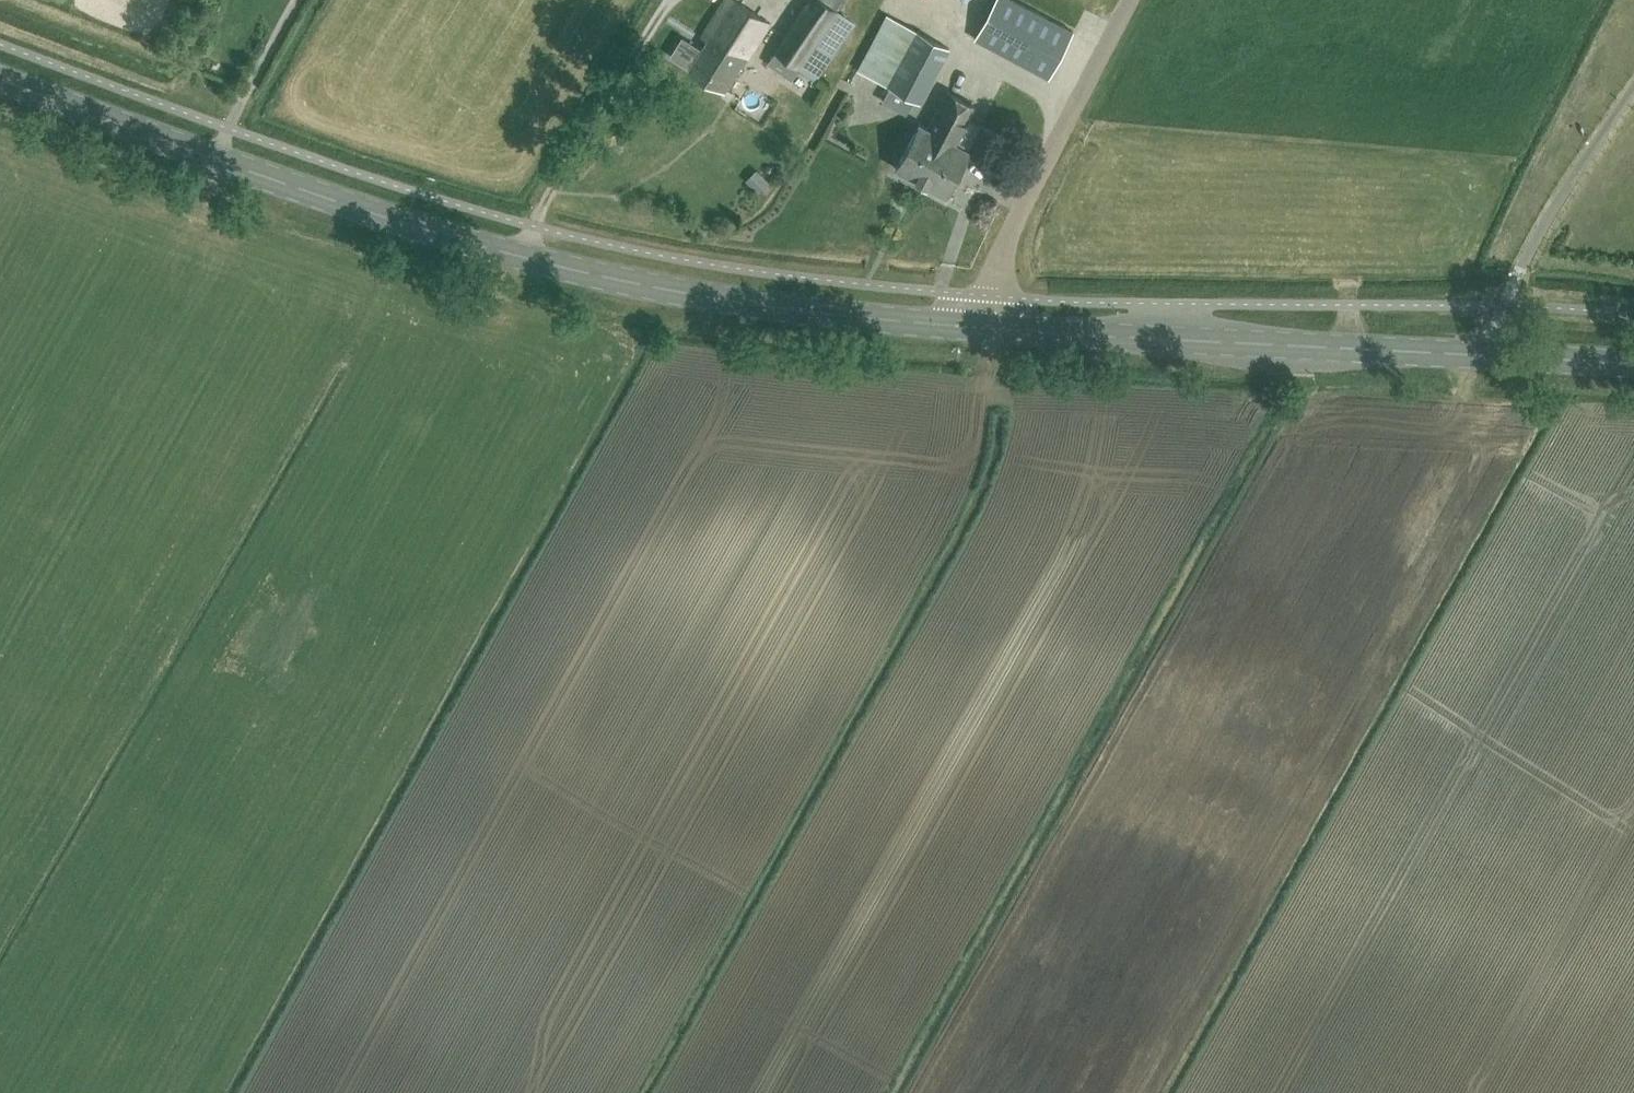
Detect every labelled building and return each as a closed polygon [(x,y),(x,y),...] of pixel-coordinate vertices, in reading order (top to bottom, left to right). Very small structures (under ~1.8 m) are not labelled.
[(770,23),(735,0),(724,0),(701,37),(707,41),(700,53),(695,50),(687,63),(692,66),(689,70),(725,92),(740,68),(742,68),(770,23)] [(842,0),(809,0),(774,51),(816,80),(855,23),(835,10),(842,0)] [(1073,32),(1013,0),(996,0),(975,39),(1048,78),(1073,32)] [(890,87),(883,100),(907,113),(914,100),(921,104),(950,48),(917,31),(891,81),(888,86),(890,87)] [(946,138),(956,144),(975,107),(947,92),(928,129),(920,125),(896,169),(921,182),(946,138)] [(946,138),(921,182),(946,196),(969,152),(985,161),(999,135),(981,126),(968,150),(956,144),(946,138)] [(758,192),(768,182),(760,173),(749,183),(758,192)]
